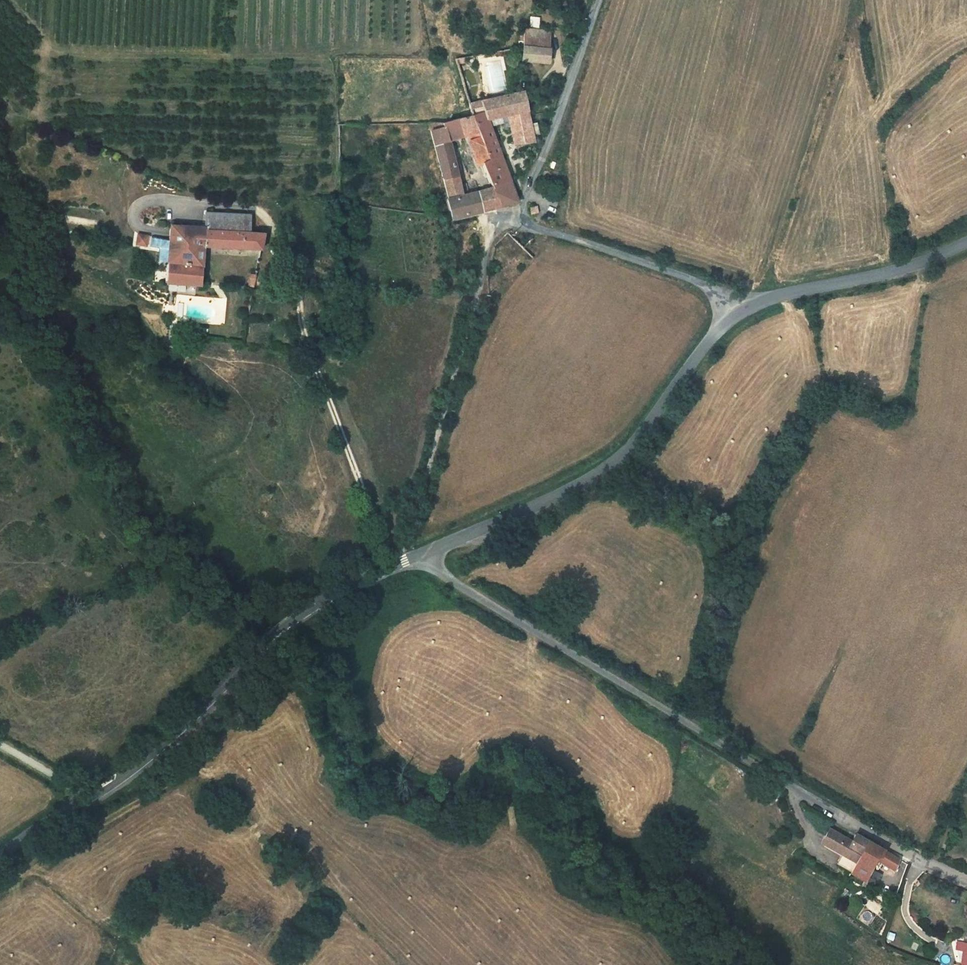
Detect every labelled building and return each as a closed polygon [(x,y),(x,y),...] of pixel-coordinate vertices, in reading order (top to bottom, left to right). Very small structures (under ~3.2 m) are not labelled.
[(530,17),(529,29),(539,30),(540,18),(530,17)] [(525,29),(523,46),(549,49),(551,31),(539,30),(529,29),(525,29)] [(548,63),(549,49),(523,46),(522,60),(548,63)] [(487,119),(507,115),(527,110),(523,92),(481,101),(469,105),(472,116),(479,131),(488,156),(490,160),(483,163),(493,188),(510,182),(491,129),(487,119)] [(530,124),(527,110),(507,115),(510,131),(513,144),(534,142),(532,136),(530,124)] [(507,115),(487,119),(491,129),(503,126),(504,133),(510,131),(507,115)] [(510,182),(493,188),(481,191),(469,194),(463,195),(460,184),(457,172),(453,155),(449,140),(469,134),(479,131),(472,116),(465,117),(442,123),(442,122),(429,123),(453,218),(495,208),(518,202),(510,182)] [(536,123),(530,124),(532,136),(539,135),(536,123)] [(469,134),(480,164),(483,163),(490,160),(488,156),(479,131),(469,134)] [(564,153),(557,150),(552,159),(560,163),(564,153)] [(456,155),(453,155),(457,172),(461,171),(460,165),(460,164),(460,163),(460,162),(459,161),(459,160),(458,160),(458,159),(457,159),(456,155)] [(466,183),(460,184),(463,195),(469,194),(466,183)] [(539,213),(537,206),(529,208),(531,215),(539,213)] [(205,231),(250,233),(251,215),(207,213),(205,228),(205,231)] [(201,286),(204,247),(205,231),(205,228),(171,225),(170,240),(167,264),(165,283),(201,286)] [(205,231),(204,247),(261,250),(262,245),(264,238),(264,234),(250,233),(205,231)] [(148,237),(138,236),(137,246),(147,248),(148,237)] [(170,240),(152,238),(151,248),(160,249),(159,263),(167,264),(170,240)] [(250,274),(248,286),(254,287),(256,275),(250,274)] [(768,784),(765,789),(778,797),(781,792),(768,784)] [(848,847),(851,842),(829,829),(822,842),(842,854),(856,862),(860,855),(848,847)] [(848,847),(860,855),(868,841),(855,834),(851,842),(848,847)] [(850,872),(850,873),(864,880),(870,869),(875,860),(895,871),(900,859),(885,851),(868,841),(860,855),(856,862),(850,872)] [(856,862),(842,854),(837,864),(850,872),(856,862)] [(870,869),(864,880),(875,886),(881,874),(870,869)] [(960,964),(965,964),(966,955),(966,944),(959,942),(957,950),(960,964)]
